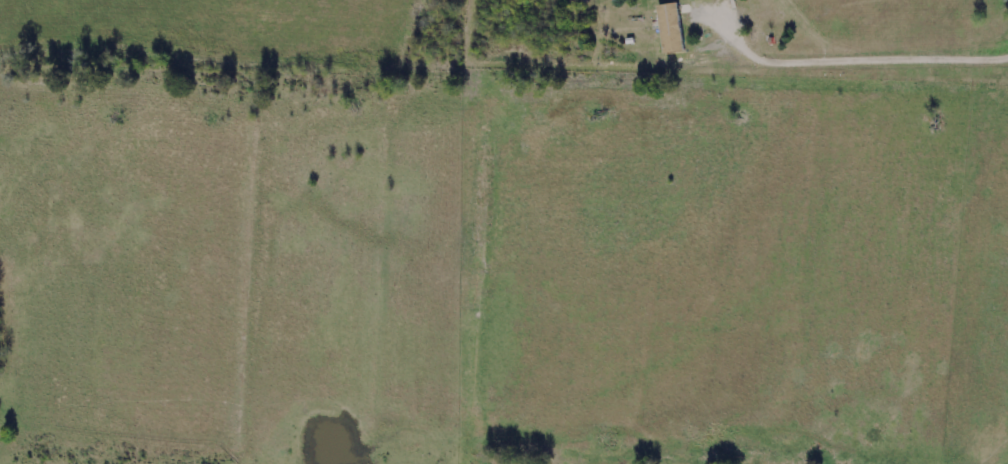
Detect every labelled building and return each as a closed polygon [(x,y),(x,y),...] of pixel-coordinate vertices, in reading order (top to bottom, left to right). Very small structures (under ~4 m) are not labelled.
[(670,9),(678,49),(689,47),(686,34),(696,32),(690,5),(670,9)]
